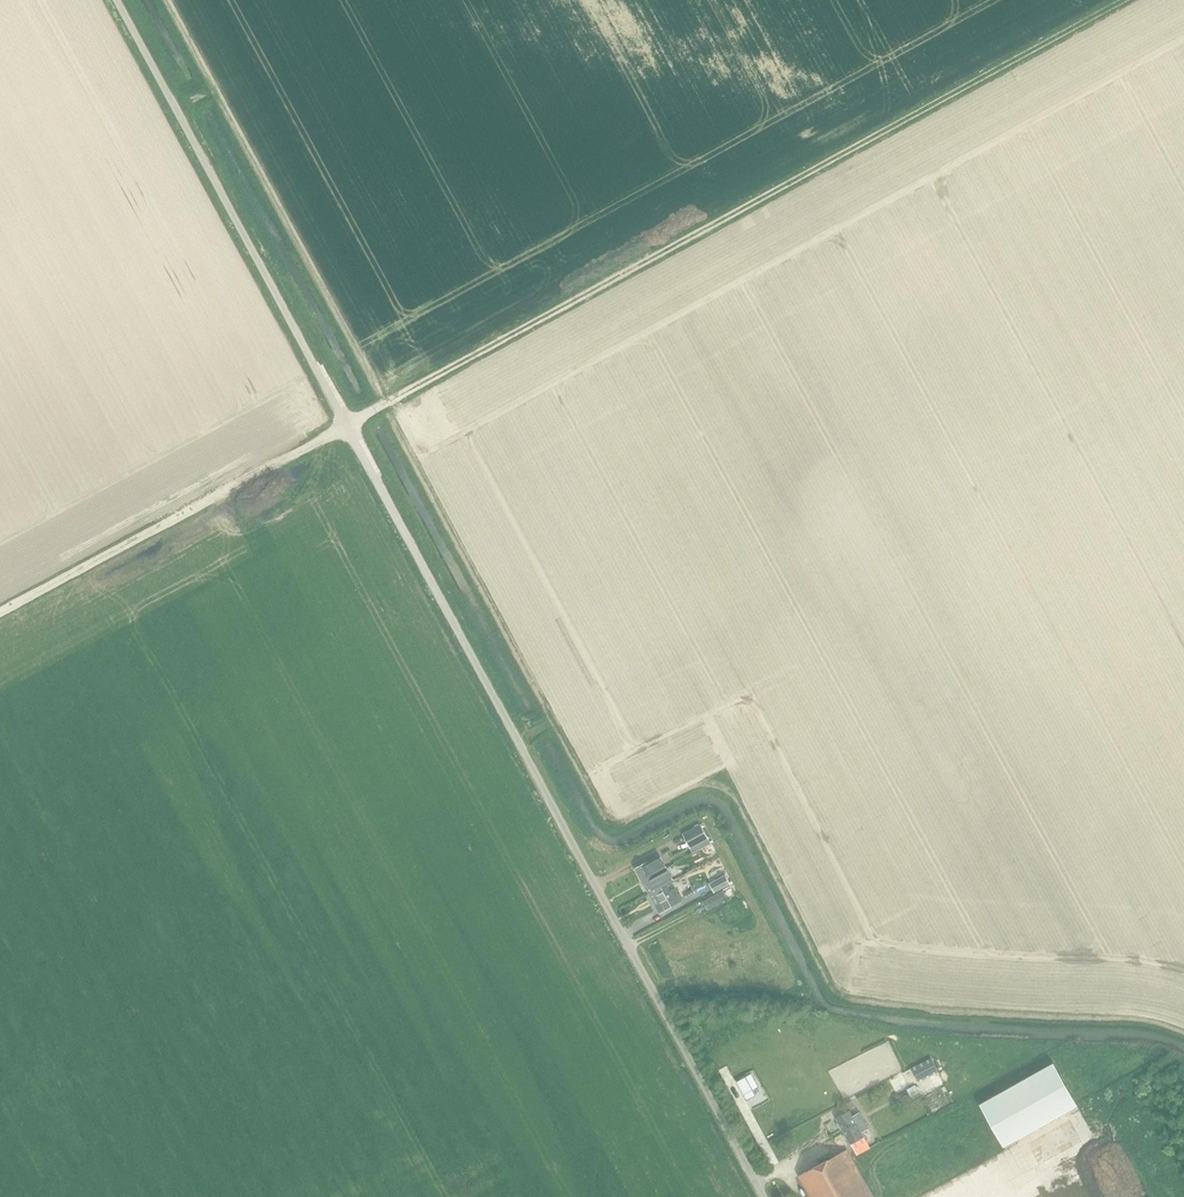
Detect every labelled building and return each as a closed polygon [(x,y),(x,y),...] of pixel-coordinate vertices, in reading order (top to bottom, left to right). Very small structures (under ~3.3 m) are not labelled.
[(710,844),(700,825),(683,834),(693,853),(710,844)] [(668,851),(681,844),(678,837),(664,844),(668,851)] [(642,881),(667,868),(660,855),(635,868),(642,881)] [(667,868),(642,881),(649,893),(666,884),(674,880),(671,875),(670,875),(667,868)] [(725,876),(709,884),(714,893),(719,891),(730,885),(725,876)] [(659,913),(671,907),(682,901),(675,888),(670,890),(666,884),(649,893),(659,913)] [(706,900),(702,902),(707,910),(728,900),(727,899),(723,891),(706,900)] [(943,1053),(935,1056),(937,1063),(945,1060),(943,1053)] [(931,1058),(911,1068),(918,1081),(938,1070),(931,1058)] [(979,1104),(1003,1146),(1077,1105),(1053,1063),(979,1104)] [(745,1076),(737,1081),(747,1099),(755,1094),(745,1076)] [(912,1098),(923,1092),(918,1084),(907,1089),(912,1098)] [(861,1133),(868,1129),(860,1113),(853,1116),(850,1111),(836,1119),(850,1144),(863,1137),(861,1133)] [(852,1159),(847,1149),(799,1175),(811,1196),(872,1196),(852,1159)]
